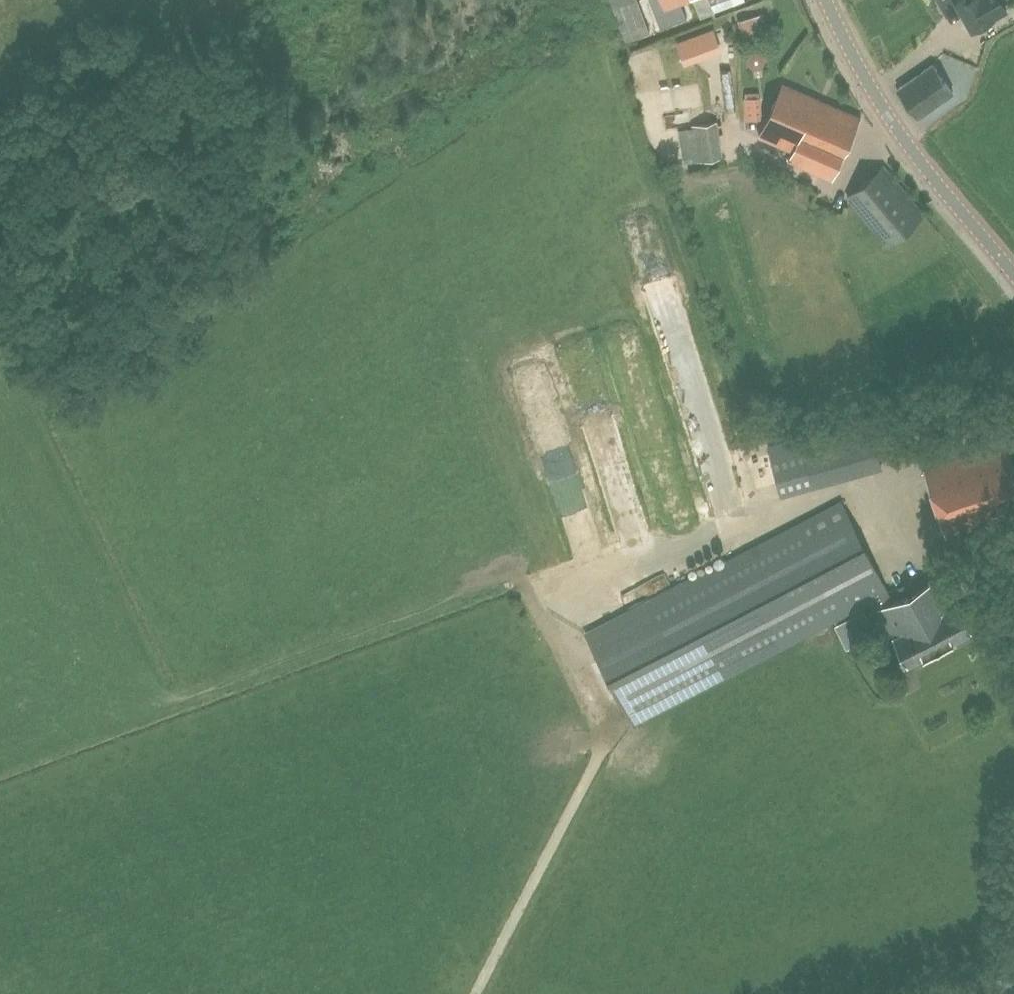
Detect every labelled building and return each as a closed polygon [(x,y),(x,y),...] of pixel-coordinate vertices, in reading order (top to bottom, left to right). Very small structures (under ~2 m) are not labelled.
[(637,0),(623,0),(612,4),(625,39),(648,30),(637,0)] [(682,0),(654,0),(663,24),(686,16),(681,1),(682,0)] [(699,17),(713,12),(709,0),(693,0),(699,17)] [(988,23),(975,0),(938,0),(946,15),(956,9),(970,33),(988,23)] [(744,40),(762,36),(757,15),(740,18),(744,40)] [(687,112),(711,105),(690,31),(678,34),(680,44),(663,48),(660,40),(628,49),(645,110),(684,99),(687,112)] [(914,76),(934,105),(951,93),(931,64),(914,76)] [(934,105),(914,76),(897,88),(917,117),(934,105)] [(758,136),(792,151),(787,161),(831,180),(859,118),(781,83),(758,136)] [(764,95),(746,95),(747,118),(764,117),(764,95)] [(681,141),(682,113),(668,112),(668,140),(681,141)] [(696,161),(721,157),(716,121),(690,125),(696,161)] [(888,244),(922,215),(882,167),(847,196),(888,244)] [(767,447),(781,493),(880,464),(867,417),(767,447)] [(1013,515),(1013,465),(1006,442),(922,470),(945,538),(959,533),(965,550),(1003,537),(997,520),(1013,515)] [(954,605),(940,578),(892,602),(840,503),(724,563),(723,562),(656,597),(592,630),(639,722),(704,688),(703,688),(770,653),(879,596),(887,612),(882,615),(893,636),(892,636),(906,663),(970,631),(956,604),(954,605)] [(839,637),(859,627),(869,622),(864,611),(834,626),(839,637)]
